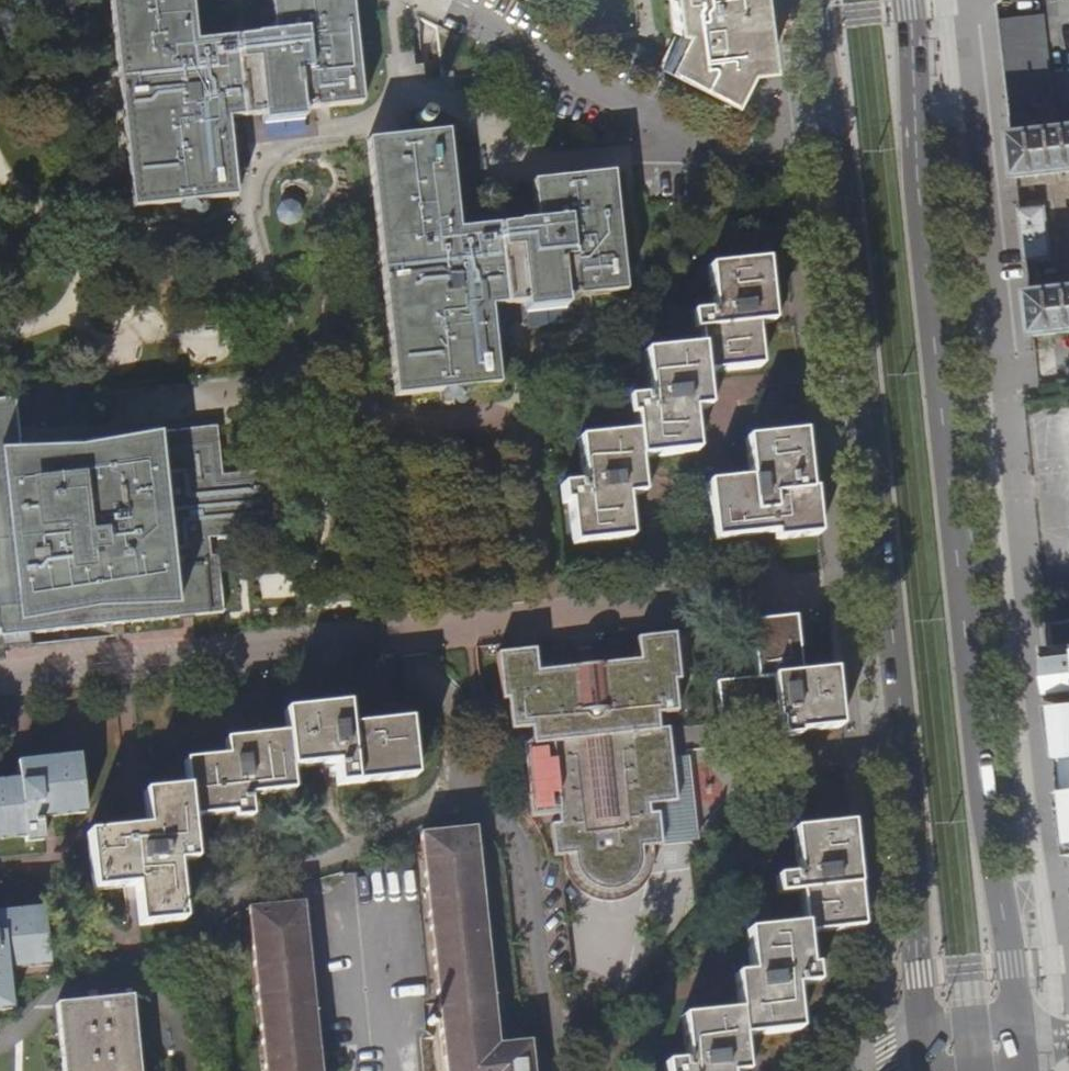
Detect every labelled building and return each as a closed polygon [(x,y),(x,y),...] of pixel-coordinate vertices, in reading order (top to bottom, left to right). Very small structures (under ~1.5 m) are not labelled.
[(18,32),(15,0),(0,0),(0,33),(18,32)] [(133,209),(237,197),(228,119),(262,115),(263,123),(305,118),(304,111),(363,104),(352,0),(270,0),(274,33),(196,42),(192,0),(110,0),(133,209)] [(673,30),(679,33),(663,70),(730,104),(745,71),(763,70),(754,0),(669,0),(673,30)] [(999,20),(1008,105),(1054,99),(1044,15),(999,20)] [(442,74),(444,89),(454,87),(452,72),(442,74)] [(1012,133),(1017,179),(1068,172),(1068,127),(1012,133)] [(367,141),(395,397),(499,386),(490,307),(524,303),(525,312),(567,307),(566,299),(625,293),(612,174),(531,183),(537,222),(459,230),(448,132),(367,141)] [(295,198),(279,210),(290,226),(307,213),(295,198)] [(1023,235),(1026,260),(1050,257),(1045,208),(1020,210),(1023,235)] [(700,330),(755,324),(772,321),(764,261),(708,268),(712,311),(690,314),(693,331),(700,330)] [(1035,337),(1068,333),(1068,287),(1029,292),(1035,337)] [(701,346),(705,373),(761,365),(755,324),(700,330),(701,346)] [(635,433),(638,458),(696,451),(691,409),(708,408),(705,373),(701,346),(643,354),(648,396),(625,399),(627,416),(633,416),(635,433)] [(81,628),(180,618),(223,613),(217,556),(211,556),(209,538),(287,530),(281,470),(222,476),(217,427),(20,448),(19,439),(15,398),(0,400),(0,637),(81,628)] [(774,533),(775,541),(819,535),(817,514),(814,490),(809,491),(802,432),(745,438),(749,478),(708,482),(713,540),(774,533)] [(638,458),(635,433),(577,439),(583,483),(561,485),(563,503),(567,502),(572,544),(629,538),(626,495),(642,493),(638,458)] [(775,678),(799,675),(794,620),(749,624),(755,679),(716,684),(721,727),(780,721),(775,678)] [(1048,623),(1052,658),(1057,700),(1062,745),(1066,786),(1068,814),(1068,620),(1048,623)] [(700,623),(476,647),(484,702),(494,736),(507,776),(529,817),(541,833),(549,858),(562,858),(563,866),(561,870),(571,971),(560,974),(564,996),(576,1014),(595,1024),(600,1024),(695,909),(791,795),(778,783),(771,728),(715,733),(714,724),(700,623)] [(775,678),(780,721),(782,738),(800,736),(800,733),(840,728),(837,701),(834,671),(799,675),(775,678)] [(1,700),(5,737),(15,735),(11,699),(1,700)] [(250,705),(253,732),(266,730),(263,704),(250,705)] [(135,887),(139,926),(183,921),(176,862),(194,860),(190,819),(232,814),(233,820),(249,818),(247,796),(292,791),(289,769),(333,764),(335,786),(414,777),(407,719),(347,726),(345,705),(283,712),(286,733),(224,740),(226,757),(184,761),(186,788),(143,792),(146,827),(87,834),(93,891),(135,887)] [(26,842),(44,840),(42,818),(85,814),(80,756),(17,763),(19,779),(0,781),(0,839),(25,837),(26,842)] [(799,893),(857,886),(850,824),(792,831),(797,876),(776,878),(778,895),(799,893)] [(531,1042),(498,1045),(477,826),(422,833),(444,1070),(534,1070),(531,1042)] [(803,925),(804,935),(862,928),(859,904),(857,886),(799,893),(803,925)] [(303,903),(247,909),(264,1070),(319,1070),(303,903)] [(13,1009),(9,969),(50,965),(44,908),(0,913),(0,1010),(13,1009)] [(803,925),(745,932),(750,973),(734,974),(739,1012),(681,1019),(686,1062),(665,1064),(666,1070),(745,1070),(742,1040),(799,1033),(794,989),(815,987),(813,969),(808,969),(804,935),(803,925)] [(131,995),(55,1003),(62,1070),(139,1070),(131,995)]
